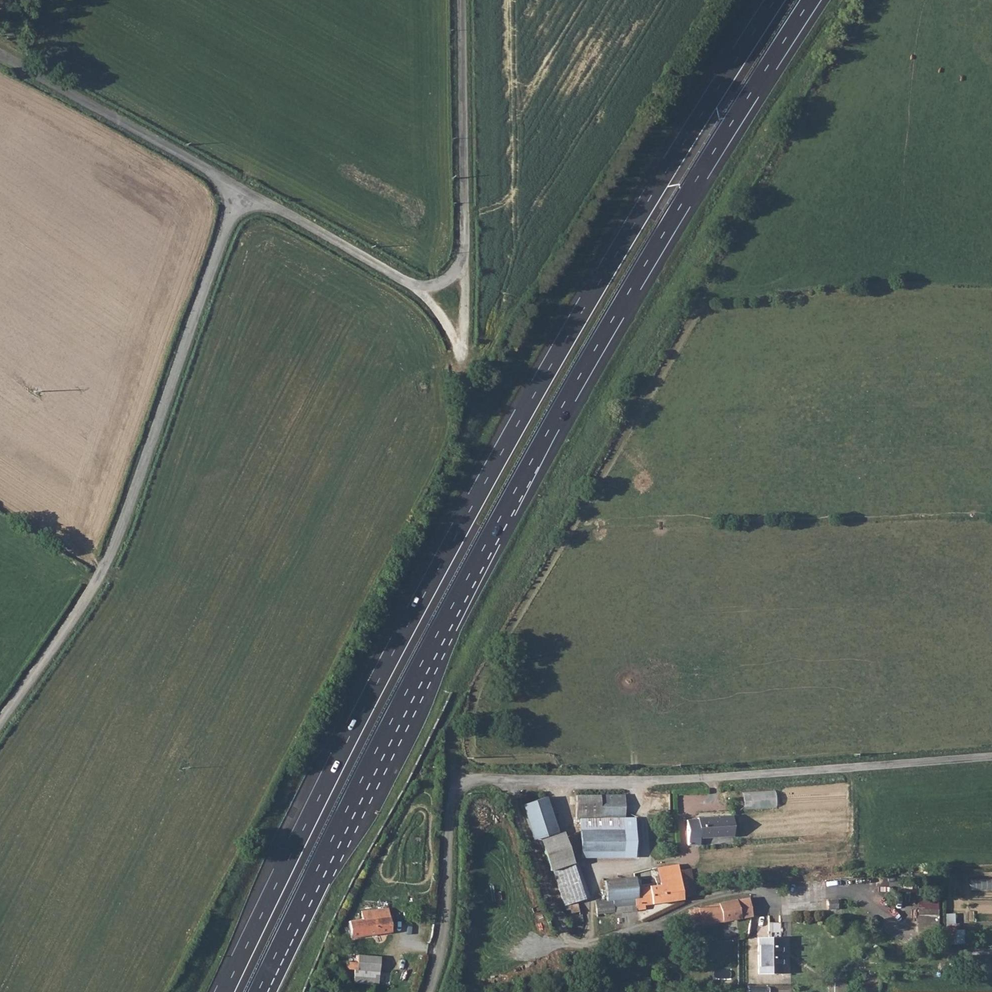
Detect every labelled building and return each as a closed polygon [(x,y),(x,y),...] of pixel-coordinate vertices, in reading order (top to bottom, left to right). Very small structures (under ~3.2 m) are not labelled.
[(745,791),(745,808),(779,808),(779,791),(745,791)] [(575,816),(578,816),(620,815),(622,815),(621,792),(574,794),(575,816)] [(537,796),(518,802),(531,838),(535,836),(551,831),(537,796)] [(620,815),(578,816),(579,850),(621,848),(620,815)] [(731,835),(730,816),(696,818),(696,819),(685,820),(687,845),(698,844),(698,837),(731,835)] [(535,836),(544,869),(563,906),(585,894),(572,861),(560,829),(551,831),(535,836)] [(677,872),(677,867),(655,869),(656,883),(633,886),(634,895),(602,898),(595,899),(596,912),(613,910),(613,906),(635,904),(635,908),(644,908),(644,901),(680,898),(679,896),(677,872)] [(690,871),(677,872),(679,896),(692,895),(690,871)] [(600,878),(602,898),(634,895),(633,886),(632,875),(600,878)] [(972,889),(991,890),(991,879),(972,878),(972,889)] [(745,896),(714,903),(718,921),(749,914),(745,896)] [(939,909),(938,942),(968,943),(968,924),(949,923),(949,909),(939,909)] [(361,921),(348,922),(349,937),(389,933),(388,920),(390,920),(390,916),(387,916),(387,910),(360,913),(361,921)] [(777,937),(754,938),(756,971),(779,970),(777,937)] [(347,962),(346,969),(378,973),(379,957),(357,955),(356,962),(347,962)] [(378,973),(353,971),(352,983),(377,986),(378,973)] [(830,982),(830,991),(846,991),(846,982),(830,982)]
